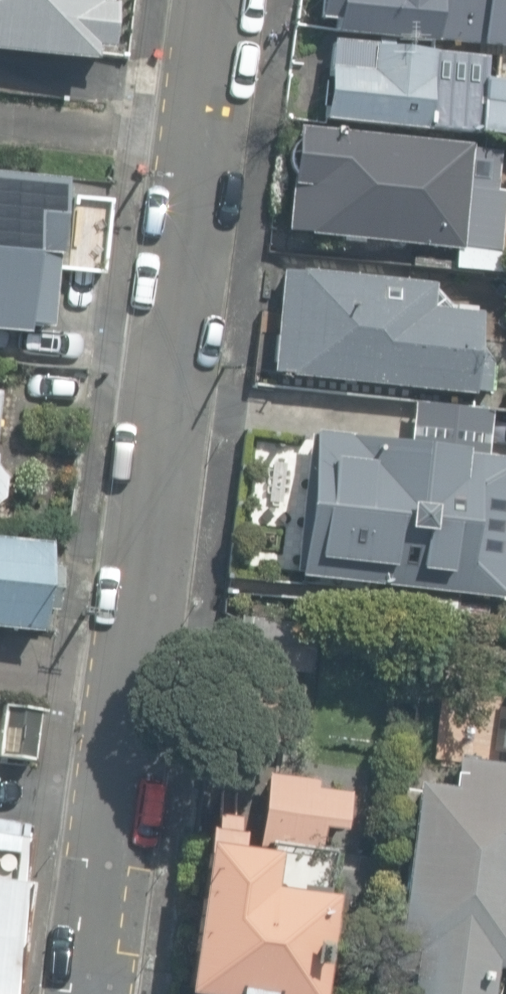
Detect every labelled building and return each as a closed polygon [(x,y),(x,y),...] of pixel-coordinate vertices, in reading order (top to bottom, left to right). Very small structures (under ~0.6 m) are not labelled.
[(92,63),(93,48),(108,50),(113,4),(108,3),(108,0),(0,0),(0,53),(92,63)] [(505,47),(505,14),(481,12),(482,0),(450,0),(449,8),(440,8),(441,0),(320,0),(319,18),(335,19),(334,32),(505,47)] [(321,118),(405,126),(404,132),(464,137),(465,123),(505,126),(505,75),(432,68),(434,45),(328,35),(321,118)] [(497,273),(505,261),(505,252),(497,251),(503,191),(494,191),(498,151),(470,149),(470,144),(295,128),(285,231),(303,232),(302,236),(442,249),(440,267),(497,273)] [(25,333),(25,327),(46,328),(53,257),(57,257),(65,180),(0,174),(0,331),(25,333)] [(287,376),(472,394),(480,311),(432,306),(434,282),(299,269),(298,272),(282,270),(272,372),(288,373),(287,376)] [(498,599),(505,537),(505,455),(310,431),(292,573),(498,599)] [(37,631),(39,608),(54,609),(58,569),(44,567),(46,543),(0,538),(0,627),(37,631)] [(233,662),(308,673),(315,627),(240,616),(233,662)] [(38,758),(43,706),(0,701),(0,754),(38,758)] [(494,969),(505,970),(505,764),(455,757),(451,786),(414,782),(392,957),(403,958),(399,993),(491,993),(494,969)] [(329,896),(325,895),(331,849),(320,848),(323,827),(344,829),(349,791),(316,787),(317,779),(267,773),(257,846),(263,846),(262,853),(238,850),(240,838),(235,837),(238,817),(213,814),(211,829),(206,828),(204,845),(198,844),(179,993),(188,993),(317,993),(329,896)] [(27,815),(0,812),(0,993),(4,993),(27,815)]
